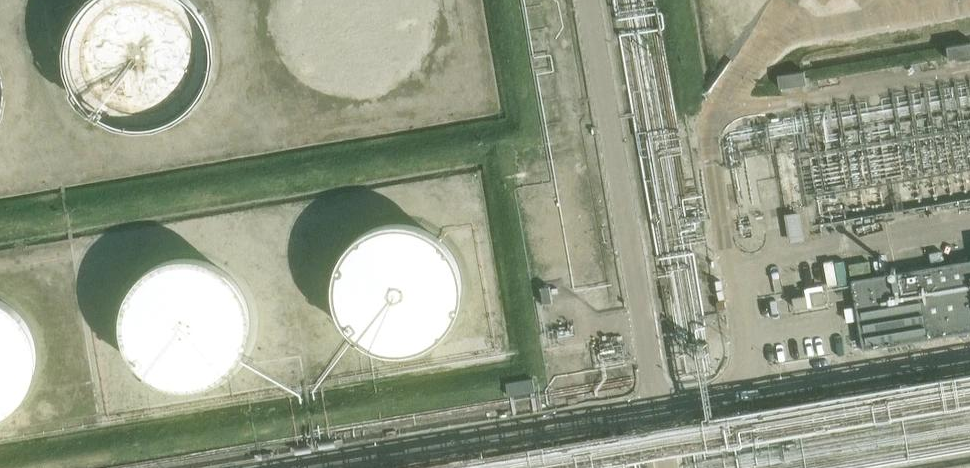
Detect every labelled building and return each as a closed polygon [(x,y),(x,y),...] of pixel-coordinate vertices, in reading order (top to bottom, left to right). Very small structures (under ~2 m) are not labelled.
[(105,120),(141,127),(177,117),(204,92),(216,57),(210,20),(195,0),(81,0),(65,25),(62,62),(76,96),(105,120)] [(785,6),(830,13),(862,0),(777,0),(785,6)] [(947,47),(949,60),(969,57),(969,44),(947,47)] [(804,72),(778,76),(780,89),(806,85),(804,72)] [(803,208),(794,150),(776,153),(790,242),(804,240),(799,209),(803,208)] [(463,294),(463,284),(463,273),(460,263),(456,253),(450,244),(443,236),(435,230),(426,224),(416,221),(405,218),(395,218),(384,219),(374,222),(364,227),(355,233),(348,240),(341,249),(336,258),(333,268),(331,279),(331,289),(333,300),(337,310),(342,319),(348,328),(356,335),(364,341),(374,346),(384,349),(395,350),(405,349),(416,347),(426,344),(435,338),(443,331),(450,324),(456,315),(460,305),(463,294)] [(250,331),(251,320),(250,308),(247,297),(242,287),(236,277),(228,269),(218,263),(208,258),(197,255),(185,254),(174,255),(163,258),(152,263),(143,269),(135,278),(128,287),(123,297),(120,309),(119,320),(120,331),(123,343),(128,353),(135,362),(143,370),(152,377),(163,382),(174,385),(185,386),(197,385),(208,382),(218,377),(228,370),(236,362),(243,353),(247,342),(250,331)] [(852,280),(863,350),(969,332),(969,261),(852,280)] [(38,351),(37,339),(34,328),(29,317),(22,308),(14,300),(4,294),(0,292),(0,410),(4,408),(14,402),(22,394),(29,384),(34,374),(37,363),(38,351)] [(533,378),(507,382),(508,394),(535,390),(533,378)]
